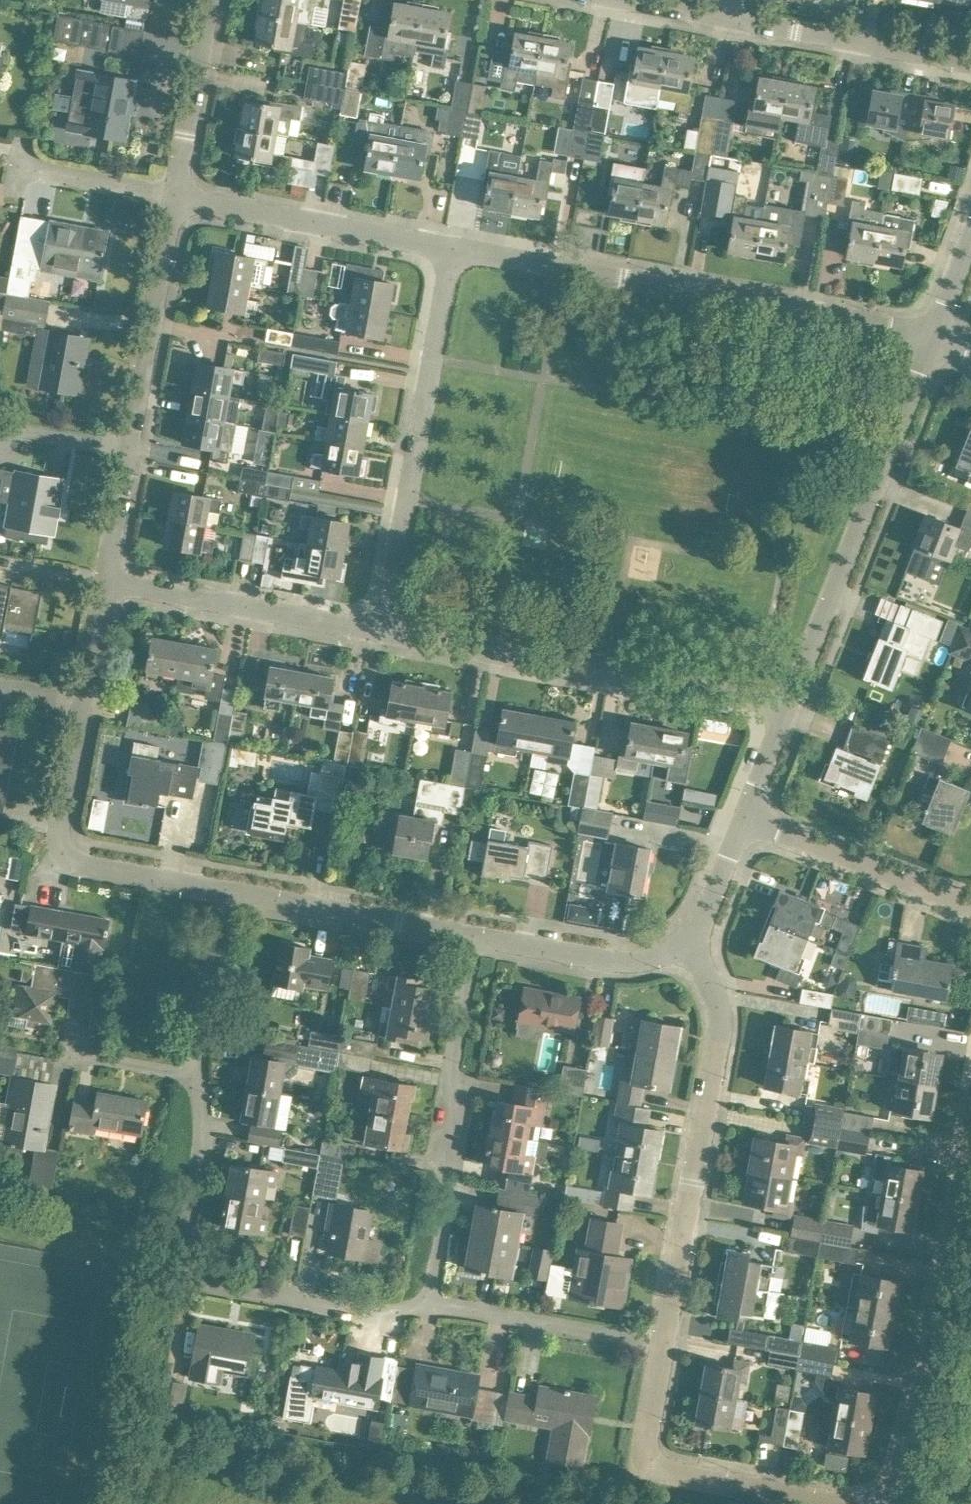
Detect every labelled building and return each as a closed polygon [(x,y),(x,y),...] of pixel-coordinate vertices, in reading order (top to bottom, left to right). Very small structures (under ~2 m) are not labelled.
[(102,1),(128,6),(126,14),(145,18),(146,18),(150,0),(102,0),(102,1)] [(322,0),(265,0),(262,15),(308,23),(311,24),(314,7),(320,8),(322,0)] [(355,31),(361,0),(344,0),(339,28),(355,31)] [(969,6),(968,8),(970,9),(970,6),(970,0),(937,0),(969,6)] [(415,52),(416,42),(422,8),(395,3),(390,29),(370,25),(365,55),(394,60),(395,55),(413,58),(415,52)] [(416,42),(415,52),(433,55),(431,66),(444,69),(450,40),(451,33),(451,32),(450,31),(447,31),(450,13),(422,8),(416,42)] [(57,13),(52,41),(80,46),(85,18),(57,13)] [(262,15),(257,42),(282,47),(282,52),(312,57),(314,44),(305,42),(308,23),(262,15)] [(140,57),(145,30),(113,25),(108,51),(140,57)] [(502,84),(501,87),(514,90),(515,82),(534,86),(543,38),(516,33),(511,59),(506,58),(502,84)] [(565,99),(570,70),(566,69),(570,43),(543,38),(534,86),(552,89),(551,97),(565,99)] [(629,72),(624,102),(656,108),(658,99),(667,53),(639,48),(636,65),(634,73),(629,72)] [(667,53),(658,99),(677,102),(675,111),(688,114),(694,84),(689,83),(691,75),(694,58),(667,53)] [(347,87),(363,90),(367,64),(350,61),(348,73),(348,74),(349,74),(347,87)] [(347,89),(347,87),(349,74),(348,74),(348,73),(310,66),(307,81),(347,89)] [(125,140),(135,81),(78,70),(67,129),(125,140)] [(718,119),(711,155),(727,158),(732,130),(777,138),(781,116),(787,83),(760,78),(755,103),(751,103),(746,124),(718,119)] [(455,80),(451,106),(467,109),(472,84),(455,80)] [(594,105),(589,132),(605,135),(614,83),(598,80),(594,105)] [(344,105),(347,89),(307,81),(304,97),(342,104),(342,105),(344,105)] [(787,83),(781,116),(799,120),(796,141),(821,145),(816,173),(816,174),(832,177),(833,177),(836,162),(839,142),(840,141),(825,139),(826,130),(828,128),(827,125),(829,117),(821,115),(821,113),(814,114),(810,113),(814,88),(787,83)] [(472,84),(467,109),(482,112),(487,86),(472,84)] [(363,90),(347,87),(347,89),(344,105),(342,105),(340,114),(344,115),(357,117),(363,90)] [(892,134),(906,140),(914,93),(900,90),(899,95),(873,90),(867,123),(894,127),(892,134)] [(929,96),(914,93),(906,140),(920,139),(921,133),(948,138),(954,105),(928,100),(929,96)] [(289,136),(292,119),(300,121),(302,107),(273,101),(272,105),(246,101),(241,128),(275,134),(289,136)] [(589,132),(594,105),(578,102),(575,116),(573,129),(589,132)] [(450,134),(462,136),(467,109),(451,106),(446,133),(450,134)] [(478,139),(482,112),(467,109),(462,136),(478,139)] [(365,168),(393,173),(398,141),(380,137),(384,116),(371,113),(365,142),(370,143),(365,168)] [(696,152),(711,155),(718,119),(702,116),(696,152)] [(959,130),(961,120),(951,118),(950,128),(959,130)] [(417,144),(398,141),(393,173),(420,178),(424,152),(429,153),(434,124),(421,122),(417,144)] [(272,153),(275,134),(241,128),(237,155),(262,160),(261,164),(290,169),(313,173),(329,176),(335,144),(319,142),(318,142),(313,169),(292,165),(293,157),(272,153)] [(584,158),(589,132),(573,129),(568,156),(584,158)] [(584,158),(600,161),(605,135),(589,132),(584,158)] [(851,165),(854,150),(839,147),(837,162),(851,165)] [(489,180),(484,206),(512,211),(518,178),(522,156),(503,153),(490,150),(484,180),(489,180)] [(692,178),(707,181),(711,155),(696,152),(692,172),(664,166),(660,187),(642,184),(636,218),(664,223),(669,197),(673,198),(676,184),(690,186),(690,182),(691,182),(692,178)] [(722,184),(727,158),(711,155),(707,181),(722,184)] [(609,213),(636,218),(642,184),(624,180),(626,166),(627,159),(615,157),(609,186),(614,187),(609,213)] [(535,181),(518,178),(512,211),(539,216),(544,191),(548,191),(554,162),(539,159),(535,181)] [(827,202),(832,177),(816,174),(816,173),(800,171),(798,179),(809,181),(805,206),(813,207),(812,214),(825,216),(827,202)] [(891,189),(919,194),(922,178),(894,173),(891,189)] [(832,177),(827,202),(843,205),(847,180),(833,177),(832,177)] [(306,187),(292,184),(290,193),(304,195),(306,187)] [(728,251),(756,255),(762,222),(761,222),(743,219),(747,196),(733,194),(728,224),(733,225),(728,251)] [(867,203),(852,200),(847,229),(852,230),(847,256),(874,261),(883,212),(866,209),(867,203)] [(762,222),(756,255),(783,260),(788,234),(800,236),(804,213),(804,212),(765,205),(764,205),(761,222),(762,222)] [(883,214),(884,212),(883,212),(874,261),(902,266),(906,240),(911,241),(915,220),(883,214)] [(65,268),(99,274),(97,285),(98,285),(108,231),(51,221),(47,242),(21,238),(21,237),(18,236),(10,278),(7,293),(25,296),(28,278),(35,280),(37,268),(64,273),(65,268)] [(255,235),(247,234),(245,242),(254,243),(255,235)] [(309,248),(296,246),(293,266),(288,292),(301,295),(305,268),(309,248)] [(263,274),(266,260),(243,256),(219,252),(214,279),(247,285),(250,271),(263,274)] [(357,291),(354,304),(387,310),(389,300),(395,301),(398,285),(382,282),(384,270),(383,270),(382,272),(371,270),(372,268),(347,263),(343,288),(357,291)] [(313,297),(318,270),(305,268),(301,295),(304,295),(313,297)] [(7,294),(7,293),(10,278),(0,276),(0,293),(7,294)] [(245,299),(247,285),(214,279),(209,306),(255,314),(257,301),(245,299)] [(0,329),(35,336),(37,328),(43,329),(44,324),(45,324),(50,301),(25,296),(7,293),(7,294),(5,307),(0,329)] [(387,310),(354,304),(340,302),(340,304),(337,303),(333,306),(331,314),(334,318),(337,319),(335,329),(382,338),(387,310)] [(26,384),(78,394),(84,365),(79,364),(80,362),(76,361),(81,336),(43,329),(37,328),(35,336),(26,384)] [(266,341),(290,345),(292,333),(268,328),(266,341)] [(340,341),(292,333),(290,345),(338,354),(340,341)] [(522,341),(520,353),(522,353),(528,354),(530,343),(522,341)] [(258,361),(283,365),(285,352),(260,348),(258,361)] [(293,353),(290,367),(327,374),(322,400),(327,401),(325,413),(333,415),(367,421),(369,410),(375,411),(378,395),(363,392),(364,391),(359,390),(359,391),(344,389),(346,376),(335,374),(337,362),(337,361),(293,353)] [(245,371),(199,362),(194,389),(227,395),(229,382),(242,384),(245,371)] [(194,389),(189,416),(235,424),(240,398),(227,395),(194,389)] [(275,430),(276,425),(279,411),(279,406),(275,405),(266,403),(261,428),(275,430)] [(279,411),(276,425),(286,427),(289,413),(282,411),(279,411)] [(315,439),(329,441),(362,447),(364,435),(367,436),(370,421),(367,421),(333,415),(331,428),(317,426),(315,439)] [(189,416),(184,443),(230,451),(242,453),(247,426),(235,424),(189,416)] [(967,473),(969,474),(967,481),(970,483),(970,428),(956,466),(968,471),(967,473)] [(360,458),(362,447),(329,441),(326,456),(313,453),(311,466),(363,475),(366,459),(360,458)] [(241,478),(266,482),(268,471),(243,466),(241,478)] [(10,504),(4,536),(47,544),(49,533),(51,533),(53,533),(54,532),(56,517),(56,516),(59,517),(60,516),(58,516),(59,507),(61,507),(61,506),(58,506),(63,480),(37,475),(16,471),(10,504)] [(292,487),(294,476),(268,471),(266,482),(292,487)] [(266,482),(241,478),(239,491),(263,496),(266,482)] [(289,500),(292,487),(266,482),(263,496),(289,500)] [(175,491),(170,518),(203,524),(206,510),(219,512),(221,500),(175,491)] [(968,506),(959,528),(927,516),(915,545),(916,546),(906,571),(906,570),(905,571),(924,579),(933,558),(946,563),(948,558),(951,559),(957,544),(970,550),(970,549),(970,507),(968,506)] [(343,550),(348,523),(301,514),(299,528),(311,530),(309,544),(343,550)] [(200,537),(203,524),(170,518),(165,545),(212,554),(214,540),(200,537)] [(239,559),(252,561),(256,534),(244,532),(239,559)] [(269,537),(256,534),(252,561),(264,563),(269,537)] [(343,550),(309,544),(307,557),(301,556),(284,553),(280,578),(293,581),(314,584),(314,581),(320,582),(320,585),(324,586),(326,574),(337,576),(336,580),(338,580),(344,581),(347,563),(341,562),(343,550)] [(2,638),(4,627),(33,632),(33,634),(34,634),(42,591),(41,591),(41,592),(11,587),(11,585),(0,583),(0,638),(2,638)] [(923,659),(931,637),(937,639),(944,621),(904,605),(897,622),(887,618),(863,678),(871,681),(870,683),(874,685),(875,683),(892,689),(906,653),(923,659)] [(951,651),(970,659),(970,632),(960,627),(951,651)] [(176,689),(177,689),(185,642),(153,637),(146,677),(162,680),(164,673),(178,676),(176,689)] [(185,642),(177,689),(193,692),(194,685),(208,688),(206,697),(221,699),(226,676),(212,673),(216,648),(185,642)] [(282,698),(297,701),(302,671),(271,666),(264,707),(280,710),(282,698)] [(326,719),(333,677),(302,671),(297,701),(312,704),(310,716),(326,719)] [(399,717),(416,720),(422,685),(392,680),(387,709),(381,708),(379,722),(398,726),(399,717)] [(452,691),(422,685),(416,720),(432,723),(430,732),(450,735),(453,721),(447,720),(452,691)] [(169,734),(171,719),(155,715),(148,705),(132,702),(128,726),(169,734)] [(920,726),(926,711),(911,705),(905,720),(920,726)] [(533,750),(539,715),(504,708),(496,753),(517,757),(518,748),(533,750)] [(234,714),(228,743),(243,746),(249,713),(234,710),(234,714)] [(214,741),(228,743),(234,714),(220,711),(214,741)] [(539,715),(533,750),(549,753),(548,761),(567,764),(575,721),(539,715)] [(730,723),(701,718),(699,730),(727,735),(730,723)] [(623,734),(617,766),(635,770),(638,758),(654,761),(660,728),(632,723),(629,737),(624,736),(624,735),(623,734)] [(836,746),(833,754),(824,778),(834,782),(834,784),(839,786),(840,784),(855,790),(854,794),(867,799),(890,740),(852,725),(843,749),(836,746)] [(951,739),(921,727),(911,752),(941,764),(951,739)] [(687,733),(660,728),(654,761),(651,776),(686,782),(693,744),(691,744),(690,746),(685,745),(687,733)] [(353,732),(347,765),(363,768),(369,732),(353,729),(353,732)] [(16,733),(0,730),(0,821),(16,733)] [(347,765),(353,732),(340,730),(334,763),(347,765)] [(202,753),(226,757),(228,743),(214,741),(205,739),(202,753)] [(588,775),(582,808),(596,810),(602,777),(590,775),(595,746),(594,746),(588,775)] [(466,787),(472,751),(455,748),(450,784),(465,787),(466,787)] [(487,754),(472,751),(466,787),(481,789),(487,754)] [(158,806),(161,789),(168,790),(167,794),(169,794),(169,793),(192,798),(193,799),(199,766),(180,763),(178,771),(160,768),(161,759),(132,754),(129,773),(135,774),(133,781),(132,781),(129,799),(128,798),(128,800),(143,803),(143,805),(149,806),(149,804),(158,806)] [(309,794),(302,793),(299,806),(291,804),(291,801),(258,795),(251,832),(284,839),(288,818),(296,820),(295,823),(311,826),(316,798),(340,803),(345,776),(313,770),(309,794)] [(573,773),(568,805),(582,808),(588,775),(574,772),(573,773)] [(924,811),(926,812),(922,822),(953,834),(953,833),(950,832),(961,804),(962,804),(967,791),(970,792),(970,791),(928,774),(923,787),(934,791),(927,809),(925,808),(924,811)] [(465,787),(450,784),(418,778),(412,817),(401,815),(394,851),(426,857),(432,822),(438,823),(440,810),(460,814),(465,787)] [(705,794),(703,806),(715,808),(717,796),(705,794)] [(88,828),(102,831),(107,803),(94,801),(88,828)] [(681,807),(646,801),(643,819),(677,825),(681,807)] [(611,813),(596,810),(582,808),(578,831),(606,836),(607,837),(611,813)] [(523,873),(522,877),(523,878),(524,876),(546,880),(552,845),(528,841),(527,847),(488,840),(482,875),(499,878),(499,880),(503,881),(504,879),(511,880),(512,871),(523,873)] [(617,843),(608,890),(631,894),(630,895),(635,896),(635,895),(642,896),(650,849),(617,843)] [(0,861),(0,875),(7,876),(10,862),(0,861)] [(807,938),(814,921),(831,928),(837,914),(825,909),(825,907),(780,889),(774,905),(776,906),(769,923),(807,938)] [(571,903),(567,919),(598,925),(601,909),(571,903)] [(57,967),(93,973),(98,974),(103,947),(104,947),(106,934),(107,935),(108,929),(107,929),(109,919),(107,919),(107,921),(62,913),(62,911),(32,905),(27,934),(62,940),(57,967)] [(845,933),(838,950),(849,955),(861,925),(849,921),(845,933)] [(760,940),(754,955),(781,966),(776,979),(797,987),(802,974),(794,971),(807,938),(769,923),(762,941),(760,940)] [(895,976),(893,989),(947,999),(953,965),(925,959),(927,948),(897,942),(891,975),(895,976)] [(274,982),(301,987),(302,982),(326,987),(331,960),(318,957),(318,960),(307,958),(309,948),(281,943),(274,982)] [(837,951),(832,964),(843,969),(849,955),(837,951)] [(90,996),(93,973),(57,967),(25,962),(21,981),(26,982),(33,975),(31,987),(16,984),(11,1008),(18,1010),(18,1008),(28,1010),(27,1018),(51,1023),(54,1008),(51,1008),(53,995),(70,998),(67,1015),(91,1019),(89,1027),(104,1030),(109,999),(90,996)] [(370,972),(354,969),(348,998),(365,1001),(370,972)] [(396,989),(393,1006),(431,1013),(435,990),(421,987),(423,980),(389,974),(387,988),(396,989)] [(525,988),(516,1034),(535,1038),(538,1025),(574,1031),(580,998),(525,988)] [(832,1008),(833,1008),(835,994),(803,988),(800,1002),(832,1008)] [(378,1035),(412,1041),(412,1040),(411,1040),(412,1034),(427,1037),(431,1013),(393,1006),(390,1023),(381,1021),(378,1035)] [(947,1012),(910,1006),(907,1020),(944,1027),(947,1012)] [(856,1034),(857,1029),(860,1013),(833,1008),(832,1008),(829,1022),(829,1024),(828,1029),(856,1034)] [(860,1013),(857,1029),(888,1035),(891,1019),(860,1013)] [(597,1016),(592,1043),(609,1046),(613,1019),(597,1016)] [(641,1035),(638,1051),(675,1058),(681,1026),(633,1017),(631,1033),(641,1035)] [(818,1033),(776,1025),(771,1055),(803,1061),(806,1046),(816,1048),(818,1033)] [(885,1048),(888,1035),(857,1029),(856,1034),(855,1043),(885,1048)] [(342,1036),(311,1031),(309,1045),(339,1050),(342,1036)] [(342,1036),(339,1050),(375,1056),(378,1043),(342,1036)] [(335,1073),(336,1067),(339,1050),(309,1045),(297,1043),(268,1038),(268,1041),(265,1058),(253,1056),(247,1087),(281,1093),(283,1078),(291,1079),(299,1074),(300,1067),(335,1073)] [(12,1070),(16,1048),(0,1045),(0,1068),(12,1070)] [(929,1054),(930,1052),(895,1045),(892,1061),(902,1063),(899,1079),(935,1085),(941,1056),(929,1054)] [(339,1050),(336,1067),(369,1073),(372,1057),(375,1058),(375,1056),(339,1050)] [(669,1089),(675,1058),(638,1051),(635,1067),(626,1065),(619,1102),(639,1106),(643,1084),(669,1089)] [(800,1079),(803,1061),(771,1055),(765,1085),(807,1093),(809,1080),(800,1079)] [(564,1065),(559,1091),(583,1096),(588,1069),(564,1065)] [(375,1092),(372,1110),(406,1116),(410,1098),(413,1098),(415,1085),(368,1077),(364,1076),(362,1090),(375,1092)] [(43,1130),(51,1084),(18,1078),(8,1132),(6,1131),(4,1142),(35,1147),(28,1182),(52,1187),(59,1151),(56,1150),(43,1148),(46,1130),(43,1130)] [(930,1114),(935,1085),(899,1079),(896,1094),(893,1093),(890,1110),(918,1115),(919,1112),(930,1114)] [(494,1114),(491,1132),(528,1139),(531,1123),(540,1124),(547,1089),(515,1083),(515,1085),(518,1086),(514,1105),(498,1102),(496,1114),(494,1114)] [(253,1121),(249,1140),(277,1145),(280,1130),(274,1129),(281,1093),(247,1087),(241,1118),(253,1121)] [(93,1126),(141,1134),(147,1101),(98,1092),(96,1104),(75,1100),(70,1129),(92,1133),(93,1126)] [(649,1108),(639,1106),(619,1102),(616,1123),(623,1124),(618,1155),(656,1162),(662,1130),(639,1126),(640,1118),(647,1120),(649,1108)] [(840,1127),(842,1113),(843,1107),(816,1102),(812,1123),(840,1127)] [(406,1116),(372,1110),(368,1128),(355,1125),(353,1139),(366,1141),(406,1149),(409,1134),(403,1133),(406,1116)] [(874,1118),(842,1113),(840,1127),(871,1133),(874,1118)] [(810,1139),(787,1135),(786,1143),(756,1138),(750,1169),(792,1177),(797,1154),(806,1156),(809,1144),(836,1148),(840,1127),(812,1123),(810,1139)] [(840,1127),(836,1148),(835,1151),(867,1156),(871,1133),(840,1127)] [(496,1184),(496,1186),(528,1191),(535,1154),(525,1153),(528,1139),(491,1132),(488,1148),(487,1148),(486,1152),(489,1152),(487,1164),(502,1167),(499,1184),(496,1184)] [(356,1144),(324,1138),(321,1154),(338,1157),(353,1159),(356,1144)] [(318,1169),(321,1154),(286,1147),(283,1160),(283,1162),(318,1169)] [(338,1157),(321,1154),(318,1169),(313,1195),(326,1197),(326,1195),(331,1171),(335,1172),(338,1157)] [(883,1194),(917,1200),(923,1171),(890,1165),(891,1156),(876,1154),(876,1155),(872,1178),(885,1181),(883,1194)] [(606,1205),(630,1210),(632,1198),(626,1197),(627,1189),(650,1193),(656,1162),(618,1155),(612,1185),(609,1185),(606,1205)] [(233,1163),(228,1193),(264,1199),(267,1184),(273,1185),(276,1171),(233,1163)] [(788,1201),(792,1177),(750,1169),(744,1201),(774,1207),(773,1214),(792,1218),(795,1202),(788,1201)] [(478,1204),(472,1234),(517,1242),(523,1213),(537,1216),(540,1196),(511,1190),(507,1210),(497,1208),(497,1206),(493,1205),(492,1207),(478,1204)] [(260,1220),(264,1199),(228,1193),(225,1207),(223,1207),(222,1213),(224,1213),(222,1225),(265,1233),(267,1221),(260,1220)] [(879,1223),(912,1229),(917,1200),(883,1194),(881,1207),(867,1205),(863,1229),(862,1229),(877,1232),(879,1223)] [(329,1219),(334,1220),(329,1252),(376,1260),(376,1259),(379,1241),(366,1239),(371,1210),(331,1203),(329,1219)] [(294,1205),(289,1233),(305,1236),(311,1208),(294,1205)] [(795,1217),(792,1236),(820,1242),(823,1222),(795,1217)] [(578,1278),(577,1282),(579,1283),(576,1298),(590,1300),(589,1301),(594,1302),(594,1301),(622,1306),(625,1288),(630,1259),(615,1256),(621,1224),(585,1218),(575,1269),(581,1270),(580,1275),(580,1278),(578,1278)] [(823,1222),(820,1242),(848,1247),(852,1226),(823,1222)] [(511,1276),(517,1242),(472,1234),(466,1267),(481,1270),(481,1272),(485,1273),(485,1271),(511,1276)] [(820,1242),(792,1236),(785,1235),(782,1251),(817,1257),(820,1242)] [(859,1249),(848,1247),(820,1242),(817,1257),(856,1264),(859,1249)] [(529,1275),(546,1278),(551,1248),(547,1247),(535,1245),(529,1275)] [(749,1253),(728,1249),(722,1282),(768,1291),(773,1265),(748,1260),(749,1253)] [(847,1305),(879,1311),(893,1314),(899,1281),(853,1273),(847,1305)] [(764,1311),(768,1291),(722,1282),(716,1311),(715,1316),(736,1320),(737,1312),(763,1317),(764,1311)] [(887,1346),(893,1314),(879,1311),(847,1305),(841,1338),(887,1346)] [(792,1323),(790,1338),(800,1340),(803,1325),(792,1323)] [(248,1373),(254,1338),(226,1333),(227,1329),(200,1324),(190,1377),(220,1381),(222,1368),(248,1373)] [(766,1349),(769,1350),(799,1355),(801,1340),(800,1340),(769,1334),(766,1349)] [(801,1340),(799,1355),(834,1361),(838,1362),(841,1347),(801,1340)] [(797,1370),(799,1355),(769,1350),(767,1363),(796,1368),(796,1369),(797,1370)] [(292,1376),(285,1416),(308,1420),(311,1405),(313,1396),(334,1400),(377,1408),(382,1378),(380,1378),(383,1358),(360,1354),(356,1373),(318,1366),(317,1369),(302,1366),(300,1378),(292,1376)] [(834,1416),(870,1423),(875,1393),(840,1387),(842,1381),(838,1376),(831,1375),(834,1361),(799,1355),(797,1370),(816,1373),(815,1379),(829,1399),(837,1400),(834,1416)] [(707,1364),(702,1393),(737,1399),(740,1380),(751,1382),(754,1363),(735,1359),(733,1368),(707,1364)] [(397,1366),(394,1380),(391,1401),(414,1405),(471,1415),(478,1375),(417,1364),(417,1370),(397,1366)] [(180,1411),(185,1383),(161,1379),(156,1406),(157,1407),(179,1411),(180,1411)] [(590,1423),(588,1422),(589,1415),(592,1415),(595,1397),(570,1392),(570,1389),(565,1388),(564,1391),(541,1387),(538,1398),(509,1393),(505,1417),(554,1426),(548,1459),(582,1465),(588,1433),(590,1423)] [(741,1429),(743,1419),(733,1417),(737,1399),(702,1393),(697,1422),(729,1428),(729,1427),(741,1429)] [(792,1396),(790,1408),(804,1411),(805,1406),(800,1397),(792,1396)] [(783,1445),(790,1408),(778,1406),(770,1442),(783,1445)] [(797,1447),(797,1448),(804,1411),(790,1408),(783,1445),(797,1447)] [(832,1432),(822,1431),(819,1444),(829,1446),(830,1446),(829,1454),(828,1454),(825,1466),(835,1468),(845,1469),(847,1457),(845,1457),(847,1449),(864,1452),(870,1423),(834,1416),(832,1432)]
